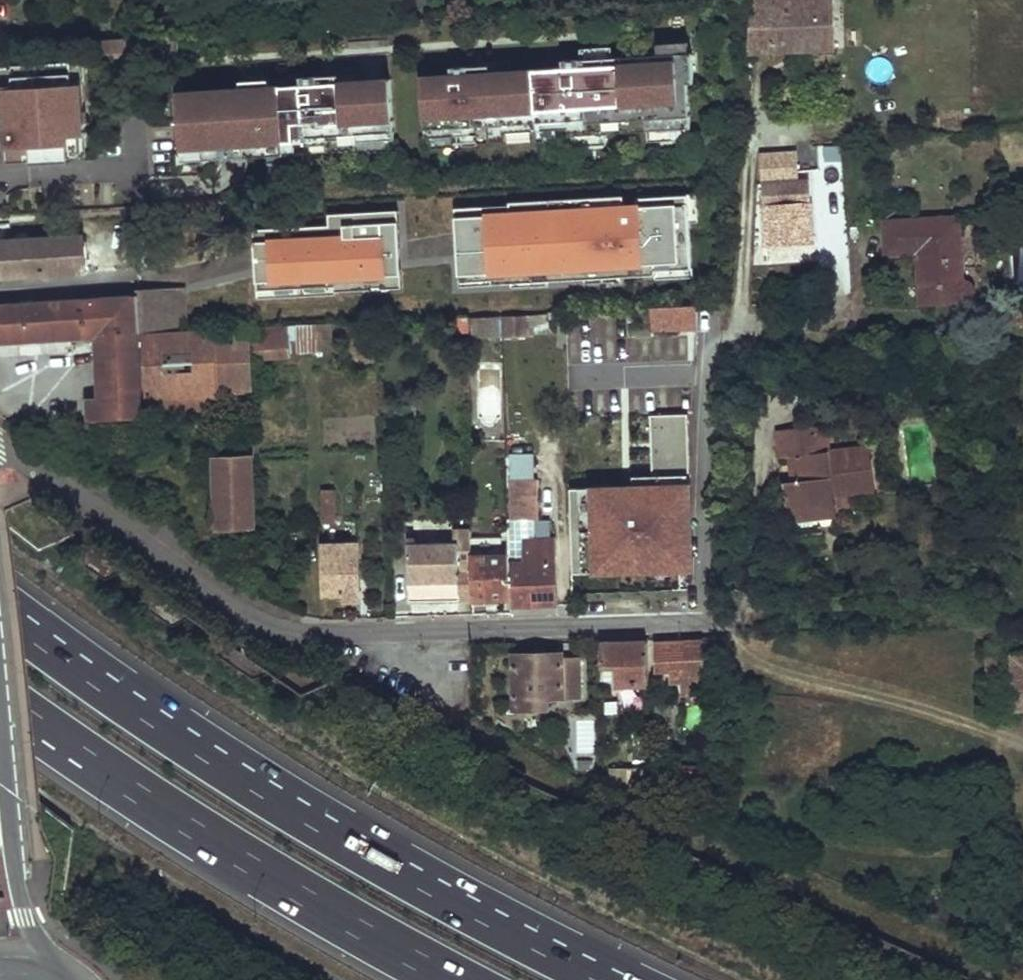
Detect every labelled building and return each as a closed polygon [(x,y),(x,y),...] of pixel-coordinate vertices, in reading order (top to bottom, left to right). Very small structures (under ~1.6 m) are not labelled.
[(834,0),(752,0),(749,52),(835,50),(834,0)] [(178,36),(99,41),(100,55),(180,49),(178,36)] [(656,44),(657,55),(689,53),(688,42),(656,44)] [(580,50),(581,60),(585,60),(585,68),(596,67),(595,60),(612,58),(611,47),(580,50)] [(180,49),(100,55),(101,63),(180,57),(180,49)] [(452,76),(421,78),(426,138),(430,138),(458,136),(459,144),(539,138),(538,130),(560,129),(568,128),(569,137),(690,129),(687,83),(693,83),(691,53),(689,53),(657,55),(612,58),(595,60),(596,67),(585,68),(585,60),(581,60),(562,61),(563,69),(485,74),(475,75),(474,67),(452,68),(452,76)] [(85,61),(71,62),(72,84),(81,83),(81,84),(86,84),(85,61)] [(72,84),(71,62),(12,65),(12,66),(13,87),(4,87),(4,88),(6,120),(9,119),(9,125),(6,126),(8,162),(85,157),(84,126),(76,126),(76,112),(83,111),(81,83),(72,84)] [(12,66),(0,67),(0,88),(4,88),(4,87),(13,87),(12,66)] [(484,66),(474,67),(475,75),(485,74),(484,66)] [(356,74),(325,76),(325,84),(356,82),(356,74)] [(243,89),(187,93),(188,115),(181,116),(183,155),(206,154),(206,161),(207,161),(268,157),(296,155),(297,155),(297,147),(307,147),(328,145),(329,153),(357,151),(356,143),(390,141),(395,141),(390,79),(356,82),(325,84),(325,76),(302,78),(303,85),(271,87),(271,80),(242,82),(243,89)] [(181,116),(188,115),(187,93),(186,85),(175,85),(177,117),(181,116)] [(561,139),(560,129),(538,130),(539,138),(539,141),(561,139)] [(458,136),(430,138),(431,149),(459,147),(459,144),(458,136)] [(391,151),(390,141),(356,143),(357,151),(357,154),(391,151)] [(329,156),(328,145),(307,147),(308,157),(329,156)] [(798,179),(796,152),(761,155),(766,243),(815,240),(810,179),(798,179)] [(206,154),(183,155),(180,155),(181,167),(208,165),(207,161),(206,161),(206,154)] [(296,165),(296,155),(268,157),(269,167),(296,165)] [(689,273),(688,199),(452,202),(453,277),(689,273)] [(328,211),(328,231),(255,233),(256,288),(333,286),(333,292),(399,291),(397,209),(328,211)] [(961,280),(957,218),(883,221),(884,254),(916,253),(919,304),(961,302),(971,291),(961,280)] [(82,234),(0,239),(0,276),(22,275),(25,301),(63,299),(62,287),(75,286),(77,291),(91,291),(92,287),(108,286),(106,256),(84,256),(82,234)] [(141,295),(63,299),(25,301),(0,302),(0,339),(57,337),(97,335),(101,400),(90,401),(91,421),(113,419),(143,418),(139,333),(142,332),(141,295)] [(648,329),(695,330),(695,304),(648,304),(648,329)] [(523,336),(522,315),(502,316),(503,337),(523,336)] [(498,337),(497,316),(473,317),(474,338),(498,337)] [(286,326),(252,328),(252,331),(253,359),(288,357),(287,356),(286,326)] [(253,359),(252,331),(145,336),(148,410),(219,408),(219,395),(253,393),(253,359)] [(652,488),(569,491),(571,572),(689,569),(684,414),(649,415),(652,488)] [(113,432),(113,419),(91,421),(76,421),(77,433),(113,432)] [(149,431),(149,422),(133,424),(134,430),(140,429),(139,432),(149,431)] [(812,425),(777,429),(780,457),(789,456),(792,480),(783,481),(786,510),(835,505),(834,494),(875,490),(870,445),(829,450),(826,429),(812,431),(812,425)] [(254,525),(252,441),(220,442),(219,458),(214,458),(215,526),(254,525)] [(531,480),(530,456),(506,456),(507,481),(531,480)] [(508,520),(534,519),(534,500),(536,500),(535,480),(531,480),(507,481),(508,520)] [(332,523),(331,493),(320,492),(321,523),(332,523)] [(811,508),(786,510),(788,528),(813,525),(812,518),(836,515),(835,505),(811,508)] [(469,556),(469,518),(463,518),(464,531),(455,532),(455,544),(414,544),(414,538),(407,538),(407,602),(457,602),(457,600),(470,601),(469,556)] [(358,602),(355,523),(349,523),(350,545),(321,546),(323,596),(343,596),(343,601),(358,602)] [(555,605),(553,563),(553,541),(524,541),(524,563),(512,563),(512,605),(555,605)] [(508,603),(507,556),(469,556),(470,601),(495,601),(495,603),(508,603)] [(715,660),(716,635),(699,635),(699,639),(657,640),(657,664),(671,664),(679,664),(680,674),(681,684),(701,683),(701,654),(706,654),(707,659),(715,660)] [(648,682),(646,640),(602,641),(602,663),(616,663),(617,683),(648,682)] [(1012,654),(1010,647),(991,647),(991,656),(1012,654)] [(578,696),(577,654),(562,654),(561,651),(512,653),(514,708),(547,707),(547,697),(578,696)] [(1012,654),(991,656),(986,656),(987,676),(1013,675),(1017,708),(1022,707),(1022,653),(1012,654)] [(680,674),(679,664),(671,664),(671,674),(680,674)] [(538,731),(538,716),(523,717),(524,731),(538,731)] [(608,770),(609,784),(599,784),(600,792),(648,790),(647,768),(608,770)] [(1012,842),(1012,857),(1022,857),(1022,842),(1012,842)]
